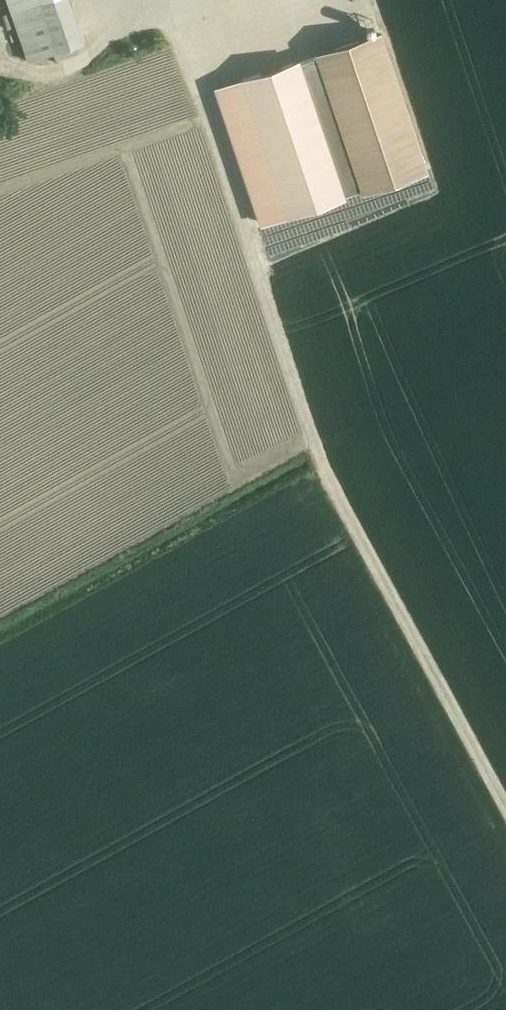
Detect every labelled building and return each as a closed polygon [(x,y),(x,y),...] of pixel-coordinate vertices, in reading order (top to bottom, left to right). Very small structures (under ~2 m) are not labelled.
[(85,41),(70,0),(6,0),(28,61),(85,41)] [(381,33),(242,80),(216,88),(260,221),(344,193),(425,166),(381,33)]
